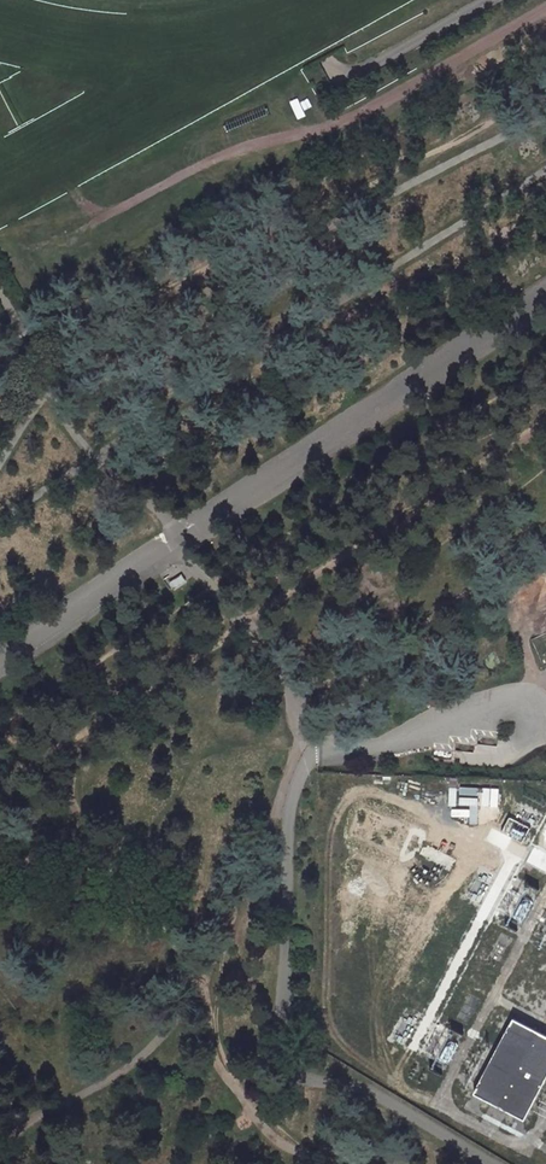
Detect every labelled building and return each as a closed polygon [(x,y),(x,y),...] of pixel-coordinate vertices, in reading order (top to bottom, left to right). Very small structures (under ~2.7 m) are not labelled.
[(181,569),(167,579),(175,590),(189,579),(181,569)] [(473,1092),(524,1117),(545,1075),(545,1033),(513,1015),(473,1092)]
